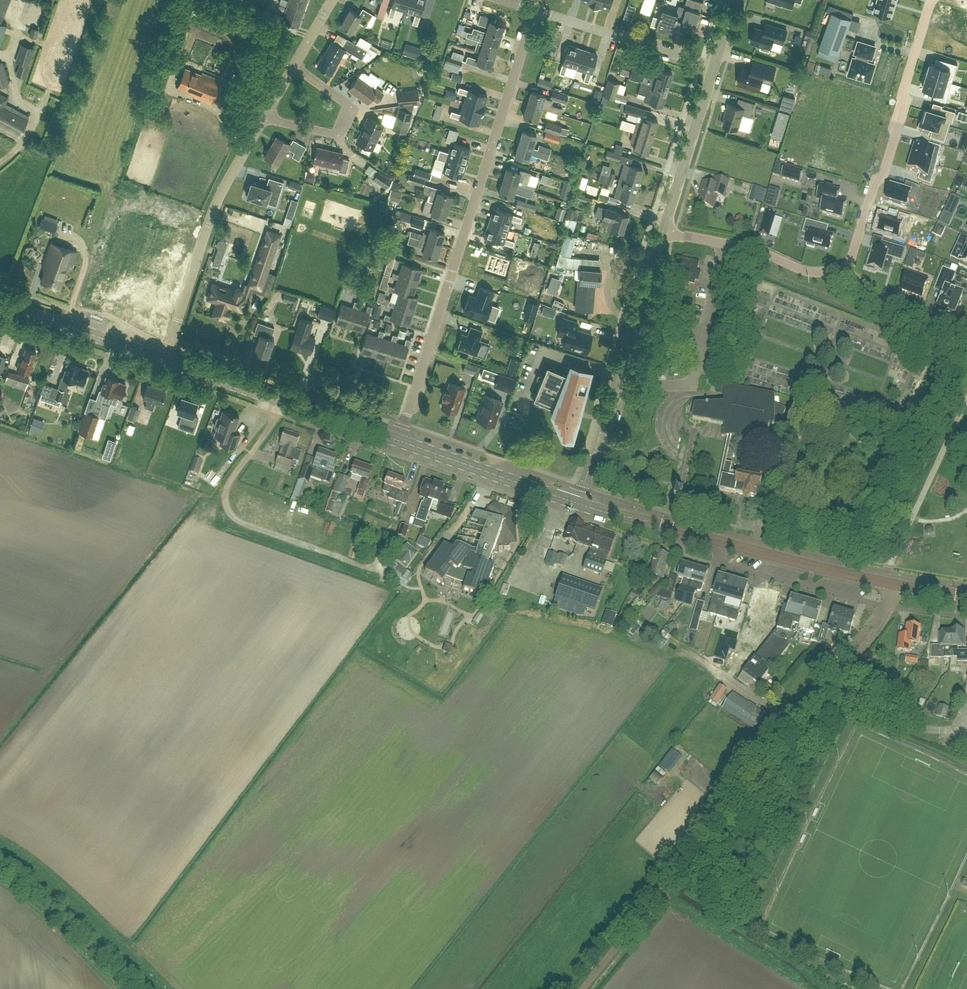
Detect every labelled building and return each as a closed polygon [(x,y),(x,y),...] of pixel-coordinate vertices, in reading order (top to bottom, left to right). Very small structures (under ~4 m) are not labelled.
[(38,25),(41,1),(33,0),(17,0),(14,22),(38,25)] [(307,0),(280,0),(279,3),(287,5),(303,11),(307,0)] [(387,10),(390,0),(382,0),(380,7),(387,10)] [(405,10),(408,0),(393,0),(391,5),(388,15),(393,16),(396,7),(405,10)] [(405,10),(415,13),(412,22),(417,24),(420,14),(424,0),(408,0),(405,10)] [(595,5),(609,9),(612,0),(597,0),(595,5)] [(701,11),(704,1),(700,0),(686,0),(685,6),(679,4),(676,13),(663,8),(657,27),(673,33),(675,26),(680,27),(681,27),(694,31),(696,24),(699,25),(703,12),(701,11)] [(874,10),(890,15),(895,0),(877,0),(874,10)] [(298,26),(303,11),(287,5),(284,14),(276,12),(274,17),(298,26)] [(847,16),(849,11),(834,6),(832,11),(847,16)] [(366,25),(372,13),(362,7),(359,14),(350,8),(341,24),(352,30),(357,20),(366,25)] [(626,11),(621,26),(628,29),(633,14),(626,11)] [(832,11),(819,47),(820,47),(829,51),(838,54),(851,18),(832,11)] [(486,31),(500,36),(504,25),(491,21),(492,18),(481,14),(478,23),(488,26),(486,31)] [(245,29),(237,20),(229,28),(237,36),(245,29)] [(755,27),(751,41),(761,45),(760,48),(769,51),(770,48),(780,51),(783,42),(787,29),(772,25),(767,23),(765,30),(755,27)] [(29,35),(35,36),(37,29),(32,27),(29,35)] [(500,36),(486,31),(474,27),(472,33),(468,31),(466,36),(497,45),(500,36)] [(807,42),(813,43),(817,32),(807,29),(805,37),(808,38),(807,42)] [(371,35),(369,41),(377,43),(378,39),(377,37),(371,35)] [(360,36),(357,41),(355,43),(367,49),(370,43),(371,42),(368,41),(360,36)] [(494,55),(497,45),(466,36),(465,41),(476,44),(474,49),(480,51),(494,55)] [(345,48),(352,52),(350,55),(357,59),(354,63),(360,67),(377,52),(379,53),(381,50),(376,47),(370,43),(367,49),(355,43),(347,38),(342,46),(332,41),(322,58),(322,57),(317,65),(331,73),(336,65),(335,65),(345,48)] [(869,80),(875,63),(867,61),(869,56),(871,57),(875,46),(859,41),(855,52),(857,52),(855,58),(854,57),(849,73),(869,80)] [(24,77),(34,47),(21,43),(15,61),(19,63),(16,74),(24,77)] [(576,68),(582,48),(568,44),(568,46),(566,46),(564,51),(566,52),(562,63),(562,62),(559,72),(564,74),(567,65),(576,68)] [(411,45),(408,55),(417,58),(420,48),(411,45)] [(829,51),(820,47),(817,54),(826,57),(829,51)] [(597,53),(582,48),(576,68),(586,71),(583,80),(588,82),(591,72),(591,71),(597,53)] [(451,56),(462,60),(464,54),(453,50),(451,56)] [(491,66),(494,55),(480,51),(478,58),(468,55),(466,61),(478,65),(479,62),(491,66)] [(447,55),(445,61),(460,66),(462,60),(451,56),(447,55)] [(776,67),(762,63),(754,60),(751,70),(743,67),(738,82),(759,89),(762,79),(771,82),(776,67)] [(925,74),(952,82),(957,64),(945,60),(943,66),(930,62),(929,68),(927,67),(925,74)] [(9,82),(2,62),(0,62),(0,86),(9,82)] [(649,83),(667,89),(672,73),(658,69),(658,68),(657,65),(651,63),(649,65),(646,72),(644,72),(644,71),(632,67),(629,77),(642,81),(649,83)] [(830,68),(821,65),(819,72),(828,74),(830,68)] [(202,74),(185,68),(177,87),(195,94),(194,96),(211,103),(220,79),(203,72),(202,74)] [(259,81),(263,74),(264,71),(260,68),(254,79),(258,81),(259,81)] [(460,82),(462,75),(452,72),(450,79),(460,82)] [(952,82),(925,74),(923,81),(924,81),(923,87),(935,91),(933,97),(946,101),(952,82)] [(369,84),(358,76),(349,88),(368,102),(371,96),(377,101),(383,92),(370,82),(369,84)] [(539,83),(549,86),(551,80),(541,77),(539,83)] [(602,94),(615,98),(619,83),(607,79),(602,94)] [(649,83),(642,81),(639,92),(645,94),(643,99),(662,105),(667,89),(649,83)] [(463,103),(482,109),(487,95),(468,89),(459,86),(457,91),(466,94),(463,103)] [(445,88),(443,96),(454,98),(455,90),(445,88)] [(399,105),(413,104),(413,103),(418,102),(417,90),(398,92),(399,104),(399,105)] [(547,109),(547,110),(560,113),(562,108),(551,104),(552,100),(544,97),(545,95),(531,90),(527,103),(541,107),(546,109),(547,109)] [(565,102),(568,95),(552,90),(550,97),(565,102)] [(0,93),(0,127),(18,136),(29,116),(5,103),(9,97),(0,93)] [(782,100),(793,104),(795,97),(784,94),(782,100)] [(751,117),(755,103),(741,98),(739,106),(729,103),(726,111),(728,112),(723,124),(738,129),(742,114),(751,117)] [(482,109),(463,103),(460,112),(451,109),(449,115),(459,118),(459,117),(478,123),(482,109)] [(545,115),(547,110),(547,109),(546,109),(541,107),(527,103),(523,115),(537,120),(539,113),(545,115)] [(639,115),(641,107),(625,103),(623,110),(639,115)] [(413,104),(399,105),(398,107),(392,128),(405,133),(412,110),(413,104)] [(921,120),(950,129),(955,111),(941,106),(939,112),(927,108),(926,110),(924,109),(921,120)] [(441,112),(434,110),(432,116),(439,118),(441,112)] [(966,119),(966,115),(966,112),(960,110),(958,116),(966,119)] [(782,130),(787,116),(778,114),(773,127),(782,130)] [(634,131),(652,137),(658,120),(643,116),(641,122),(637,121),(634,131)] [(362,134),(359,142),(364,144),(362,150),(369,153),(371,148),(372,148),(384,124),(368,117),(361,134),(362,134)] [(621,118),(618,125),(629,129),(632,122),(621,118)] [(561,124),(546,120),(544,128),(559,132),(566,135),(568,128),(561,126),(561,124)] [(950,129),(921,120),(918,131),(920,131),(919,133),(932,137),(930,142),(944,146),(950,129)] [(558,134),(559,133),(546,129),(544,137),(558,142),(560,135),(558,134)] [(532,147),(536,134),(522,130),(519,142),(532,147)] [(652,137),(634,131),(631,141),(636,142),(634,149),(647,153),(652,137)] [(290,143),(280,138),(277,136),(273,141),(265,157),(278,164),(288,147),(294,151),(293,153),(299,157),(306,146),(293,138),(290,143)] [(437,153),(466,162),(470,148),(451,142),(448,151),(439,148),(432,146),(431,151),(437,153)] [(538,149),(532,147),(519,142),(515,155),(528,159),(530,153),(547,159),(549,152),(538,149)] [(624,145),(616,142),(613,150),(621,152),(624,145)] [(912,159),(936,166),(941,149),(929,145),(927,151),(915,147),(912,159)] [(346,171),(349,159),(342,157),(343,153),(317,146),(313,161),(339,167),(338,170),(346,171)] [(618,160),(621,153),(607,149),(605,156),(618,160)] [(461,176),(466,162),(437,153),(436,158),(440,159),(445,161),(443,167),(442,170),(443,170),(461,176)] [(440,159),(436,158),(431,172),(441,176),(443,170),(442,170),(443,167),(445,161),(440,159)] [(930,184),(936,166),(912,159),(908,171),(920,174),(918,180),(930,184)] [(363,170),(371,175),(376,168),(368,163),(363,170)] [(619,179),(637,184),(642,168),(624,163),(619,179)] [(772,176),(779,178),(783,165),(776,163),(772,176)] [(413,174),(425,178),(429,179),(431,172),(416,167),(413,174)] [(519,171),(506,167),(502,180),(533,190),(534,186),(527,183),(530,172),(520,168),(519,171)] [(781,178),(800,184),(804,172),(784,167),(781,178)] [(392,178),(378,169),(372,178),(386,187),(392,178)] [(407,179),(423,185),(425,178),(413,174),(410,173),(407,179)] [(550,183),(552,177),(542,173),(540,179),(550,183)] [(607,175),(600,173),(597,180),(611,184),(613,177),(607,175)] [(278,197),(283,181),(269,176),(265,186),(251,182),(250,185),(248,184),(245,192),(247,193),(246,196),(253,198),(253,200),(261,203),(262,201),(269,203),(272,195),(278,197)] [(632,201),(637,184),(619,179),(614,195),(632,201)] [(724,199),(729,182),(716,179),(714,186),(704,183),(701,191),(704,192),(700,205),(714,209),(718,197),(724,199)] [(954,188),(960,190),(964,181),(958,179),(954,188)] [(531,196),(533,190),(502,180),(499,192),(512,197),(514,191),(531,196)] [(562,188),(570,190),(572,183),(564,180),(562,188)] [(299,189),(300,184),(290,181),(288,186),(299,189)] [(434,201),(448,206),(452,195),(440,191),(441,188),(425,183),(422,192),(436,196),(434,201)] [(886,201),(907,208),(909,199),(915,201),(919,187),(906,183),(904,191),(890,187),(886,201)] [(816,201),(822,202),(819,213),(843,219),(847,203),(830,198),(833,189),(820,186),(816,201)] [(752,190),(749,200),(760,203),(763,204),(767,191),(753,187),(752,190)] [(401,192),(391,188),(387,198),(398,201),(401,192)] [(571,196),(591,203),(592,198),(573,191),(571,196)] [(607,201),(609,194),(600,191),(598,198),(607,201)] [(768,197),(765,206),(775,209),(777,200),(768,197)] [(294,210),(297,200),(291,198),(288,208),(294,210)] [(433,213),(445,216),(448,206),(434,201),(426,198),(422,212),(432,215),(433,213)] [(525,209),(528,201),(517,198),(515,205),(525,209)] [(948,206),(955,209),(958,201),(951,198),(948,206)] [(566,209),(567,206),(566,206),(568,201),(561,200),(560,204),(562,204),(561,206),(558,205),(554,217),(562,219),(565,209),(566,209)] [(493,207),(489,222),(508,228),(511,218),(520,221),(522,216),(512,213),(493,207)] [(623,232),(625,223),(628,215),(616,211),(616,210),(606,207),(600,225),(623,232)] [(400,211),(398,219),(408,221),(410,214),(400,211)] [(567,211),(561,231),(565,233),(571,234),(576,220),(573,219),(574,213),(567,211)] [(766,214),(760,235),(769,238),(775,217),(766,214)] [(881,217),(877,232),(885,234),(884,237),(892,240),(893,237),(899,239),(902,230),(907,231),(911,219),(900,215),(897,222),(881,217)] [(422,227),(424,220),(414,217),(412,224),(422,227)] [(49,220),(42,218),(39,225),(46,228),(49,220)] [(735,224),(742,231),(748,225),(742,218),(735,224)] [(806,221),(802,234),(808,236),(805,244),(807,245),(807,247),(814,249),(815,247),(829,251),(834,236),(819,232),(821,225),(806,221)] [(505,237),(508,228),(489,222),(484,236),(486,237),(486,238),(492,240),(492,238),(503,242),(513,245),(514,240),(505,237)] [(938,224),(932,239),(940,242),(946,227),(938,224)] [(410,235),(440,244),(444,232),(431,227),(429,233),(423,231),(422,234),(411,230),(410,235)] [(267,229),(266,232),(260,247),(248,284),(261,288),(280,234),(267,229)] [(578,279),(577,291),(593,292),(594,282),(599,282),(600,269),(587,267),(588,257),(581,257),(569,256),(569,255),(575,236),(571,234),(565,233),(555,265),(581,268),(580,280),(578,279)] [(436,257),(440,244),(410,235),(408,242),(424,247),(422,252),(436,257)] [(956,246),(964,250),(959,262),(961,263),(959,266),(966,270),(966,239),(961,236),(956,246)] [(222,249),(225,247),(226,244),(225,240),(221,239),(218,241),(216,244),(218,248),(222,249)] [(533,240),(531,247),(538,249),(540,242),(533,240)] [(71,266),(76,251),(51,242),(43,265),(46,266),(41,281),(60,287),(68,265),(71,266)] [(902,262),(905,250),(882,243),(879,251),(873,249),(871,257),(869,257),(865,269),(874,272),(875,270),(882,272),(882,270),(886,257),(893,260),(902,262)] [(911,251),(905,268),(912,271),(916,259),(923,261),(925,256),(918,254),(911,251)] [(220,262),(221,259),(219,256),(216,254),(213,263),(216,264),(220,262)] [(491,257),(486,272),(505,278),(510,263),(491,257)] [(889,273),(893,260),(886,257),(882,270),(889,273)] [(697,282),(699,272),(698,272),(700,263),(677,258),(676,266),(680,267),(677,282),(695,286),(696,281),(697,282)] [(398,276),(417,282),(422,268),(402,262),(399,273),(393,272),(392,276),(398,278),(398,276)] [(363,272),(361,271),(359,270),(356,269),(352,280),(359,283),(363,272)] [(940,309),(941,311),(946,313),(948,312),(955,315),(957,308),(960,307),(961,304),(960,301),(963,295),(959,293),(961,289),(951,285),(956,275),(943,270),(937,285),(946,289),(943,295),(940,301),(941,301),(938,308),(940,309)] [(907,273),(900,290),(922,298),(929,281),(907,273)] [(388,283),(387,283),(389,275),(383,274),(379,286),(386,289),(388,283)] [(413,295),(417,282),(398,276),(398,278),(395,287),(389,285),(387,289),(394,291),(394,290),(399,291),(413,295)] [(558,286),(549,283),(547,291),(556,294),(558,286)] [(234,290),(225,286),(223,291),(211,287),(208,295),(210,299),(216,301),(211,314),(222,318),(226,316),(227,314),(228,314),(229,314),(230,313),(230,312),(230,311),(230,310),(229,309),(228,309),(229,306),(241,310),(247,294),(241,292),(241,291),(241,290),(241,289),(240,288),(239,288),(238,287),(237,287),(237,288),(236,288),(235,289),(234,290)] [(469,294),(463,310),(485,318),(486,316),(494,319),(499,307),(490,304),(491,302),(489,301),(493,291),(480,286),(476,297),(469,294)] [(418,297),(413,295),(399,291),(395,302),(389,300),(388,304),(394,306),(395,304),(414,310),(418,297)] [(592,310),(593,292),(577,291),(576,308),(592,310)] [(298,298),(284,293),(282,299),(290,302),(288,308),(294,310),(298,298)] [(355,307),(357,308),(359,302),(355,300),(353,306),(341,303),(335,322),(349,326),(355,307)] [(529,300),(527,307),(536,309),(538,303),(529,300)] [(332,320),(336,309),(320,304),(316,315),(332,320)] [(409,324),(414,310),(395,304),(394,306),(391,315),(385,313),(384,318),(390,320),(391,318),(409,324)] [(355,307),(349,326),(363,331),(369,312),(370,312),(372,306),(368,305),(366,311),(357,308),(355,307)] [(543,305),(541,312),(552,316),(554,308),(543,305)] [(307,335),(312,321),(301,317),(297,330),(296,330),(291,345),(310,352),(315,337),(307,335)] [(586,353),(592,334),(576,328),(578,321),(563,317),(558,333),(566,336),(563,345),(586,353)] [(378,327),(380,321),(374,319),(372,325),(378,327)] [(268,355),(274,338),(271,337),(274,327),(258,321),(254,333),(260,335),(254,351),(268,355)] [(383,328),(392,331),(394,325),(385,322),(383,328)] [(462,333),(456,347),(475,354),(485,358),(490,344),(480,340),(479,339),(482,330),(471,325),(467,335),(462,333)] [(380,336),(382,337),(384,331),(380,329),(378,335),(366,332),(360,351),(374,355),(380,336)] [(393,340),(395,341),(397,335),(393,334),(391,340),(382,337),(380,336),(374,355),(387,359),(393,340)] [(393,340),(387,359),(401,364),(407,345),(408,346),(410,339),(406,338),(404,344),(395,341),(393,340)] [(31,365),(36,351),(26,347),(21,361),(19,361),(17,368),(31,373),(33,365),(31,365)] [(511,357),(506,372),(516,375),(521,360),(511,357)] [(467,371),(474,374),(477,364),(465,361),(463,367),(468,368),(467,371)] [(83,387),(86,379),(84,378),(87,369),(80,367),(68,362),(63,377),(62,376),(59,384),(65,386),(67,379),(75,382),(75,383),(83,387)] [(552,413),(552,414),(562,437),(572,439),(577,416),(575,415),(577,410),(579,410),(583,396),(580,395),(581,390),(585,391),(589,377),(586,376),(587,371),(591,372),(591,371),(573,365),(573,367),(569,366),(566,373),(547,365),(533,398),(553,406),(554,411),(553,411),(553,412),(552,412),(552,413)] [(498,372),(483,367),(480,375),(495,381),(498,372)] [(25,388),(29,377),(8,370),(4,381),(25,388)] [(511,392),(516,378),(498,371),(493,386),(511,392)] [(95,402),(102,404),(103,399),(115,404),(118,396),(121,397),(126,384),(118,381),(118,380),(106,376),(101,390),(99,389),(95,402)] [(457,410),(465,387),(449,382),(446,390),(443,391),(442,395),(443,397),(444,397),(441,405),(442,407),(446,408),(445,409),(446,410),(450,412),(451,411),(452,410),(455,411),(457,410)] [(161,404),(166,390),(147,384),(143,397),(147,399),(145,406),(153,409),(155,402),(161,404)] [(59,405),(64,390),(51,385),(46,400),(59,405)] [(778,431),(781,424),(785,409),(775,406),(775,396),(722,385),(723,405),(696,406),(693,419),(723,426),(722,437),(767,436),(770,429),(778,431)] [(494,424),(502,401),(485,395),(477,418),(494,424)] [(193,431),(198,417),(192,415),(197,401),(182,396),(177,410),(183,412),(178,426),(193,431)] [(131,405),(127,417),(136,420),(139,413),(136,412),(138,407),(131,405)] [(233,431),(239,416),(223,410),(220,418),(218,417),(217,418),(214,425),(215,426),(217,427),(214,434),(222,437),(220,443),(235,448),(240,433),(233,431)] [(92,435),(99,416),(86,411),(79,431),(92,435)] [(33,417),(29,429),(40,433),(44,420),(33,417)] [(295,451),(300,437),(284,432),(279,446),(285,448),(282,457),(279,456),(276,465),(289,470),(292,461),(298,463),(301,453),(295,451)] [(314,468),(313,471),(311,477),(321,481),(322,478),(329,481),(336,461),(335,461),(336,458),(319,452),(315,463),(313,467),(314,468)] [(198,477),(200,469),(203,463),(195,460),(190,474),(198,477)] [(737,480),(729,478),(732,465),(726,463),(720,490),(716,489),(716,490),(756,499),(758,489),(760,490),(762,480),(738,475),(737,480)] [(363,498),(369,482),(368,481),(371,471),(354,465),(351,476),(362,479),(356,496),(363,498)] [(299,481),(308,484),(311,477),(313,471),(303,468),(299,481)] [(348,479),(339,476),(333,493),(342,496),(348,479)] [(401,492),(405,483),(388,477),(384,486),(384,487),(382,492),(390,495),(392,489),(396,491),(393,501),(405,506),(409,495),(401,492)] [(290,500),(296,502),(302,483),(295,481),(290,500)] [(425,524),(438,486),(425,481),(419,497),(424,499),(423,504),(421,503),(415,521),(425,524)] [(438,486),(425,524),(430,510),(443,515),(442,517),(450,520),(454,507),(447,505),(452,491),(438,486)] [(683,503),(685,496),(677,494),(676,502),(683,503)] [(329,502),(326,513),(331,515),(335,504),(329,502)] [(400,518),(404,507),(398,505),(394,516),(400,518)] [(495,545),(515,542),(513,512),(494,505),(483,516),(476,513),(472,518),(472,519),(471,519),(479,522),(477,529),(483,531),(475,554),(455,547),(452,551),(444,545),(424,572),(441,584),(447,576),(466,583),(463,591),(482,598),(493,567),(488,565),(495,545)] [(601,534),(583,527),(584,525),(571,521),(564,540),(590,549),(588,557),(587,556),(583,570),(601,576),(605,563),(608,554),(609,554),(614,538),(604,535),(604,533),(602,533),(601,534)] [(405,540),(409,528),(401,525),(397,537),(405,540)] [(419,538),(416,545),(427,550),(430,542),(419,538)] [(406,570),(417,554),(406,546),(398,556),(397,555),(393,560),(406,570)] [(662,579),(670,557),(657,552),(651,571),(649,570),(646,579),(657,583),(659,578),(662,579)] [(545,564),(554,567),(558,556),(549,553),(545,564)] [(563,568),(567,559),(559,556),(555,566),(563,568)] [(685,601),(695,568),(682,564),(678,578),(684,579),(681,587),(682,587),(680,595),(678,599),(685,601)] [(695,568),(685,601),(692,603),(694,599),(696,592),(699,592),(699,591),(701,591),(703,590),(708,572),(695,568)] [(673,594),(678,578),(671,576),(666,592),(673,594)] [(737,623),(748,585),(719,577),(708,614),(737,623)] [(594,612),(601,591),(562,578),(555,599),(552,608),(575,616),(579,607),(594,612)] [(662,591),(664,589),(658,584),(648,596),(653,600),(656,598),(662,591)] [(510,587),(503,585),(500,593),(506,596),(510,587)] [(642,596),(634,591),(630,597),(639,601),(642,596)] [(662,591),(656,598),(670,602),(673,594),(666,592),(662,591)] [(796,639),(797,637),(802,620),(807,603),(792,598),(789,609),(784,607),(782,616),(781,616),(776,633),(755,659),(743,674),(759,687),(771,671),(796,639)] [(697,632),(700,622),(699,622),(705,604),(698,602),(689,630),(697,632)] [(807,603),(802,620),(812,623),(809,632),(814,633),(811,642),(817,643),(821,629),(816,627),(816,624),(822,607),(807,603)] [(850,636),(855,617),(842,613),(842,611),(834,609),(831,619),(832,620),(830,627),(823,625),(818,643),(824,645),(829,630),(850,636)] [(600,625),(610,628),(615,615),(605,612),(600,625)] [(666,628),(671,634),(677,630),(673,623),(666,628)] [(632,637),(639,629),(634,625),(627,633),(632,637)] [(920,628),(907,626),(906,637),(900,636),(898,652),(910,653),(911,644),(918,645),(920,628)] [(649,635),(665,647),(668,642),(652,631),(649,635)] [(950,659),(957,659),(957,663),(966,663),(966,651),(958,651),(958,647),(964,647),(965,632),(949,632),(949,634),(951,634),(950,650),(950,659)] [(945,659),(950,659),(950,650),(951,634),(949,634),(940,634),(940,647),(931,647),(931,659),(945,659)] [(835,662),(846,649),(840,643),(829,657),(835,662)] [(719,647),(715,658),(726,661),(730,650),(719,647)] [(917,666),(918,658),(906,656),(905,664),(917,666)] [(929,662),(921,662),(921,670),(928,671),(929,662)] [(720,707),(726,698),(723,696),(727,690),(720,685),(710,700),(720,707)] [(897,701),(903,691),(897,688),(892,697),(897,701)] [(754,730),(764,715),(733,695),(723,709),(754,730)] [(939,710),(937,717),(945,720),(947,713),(939,710)] [(661,766),(669,772),(681,757),(673,751),(661,766)] [(654,771),(649,778),(657,784),(662,777),(654,771)]
